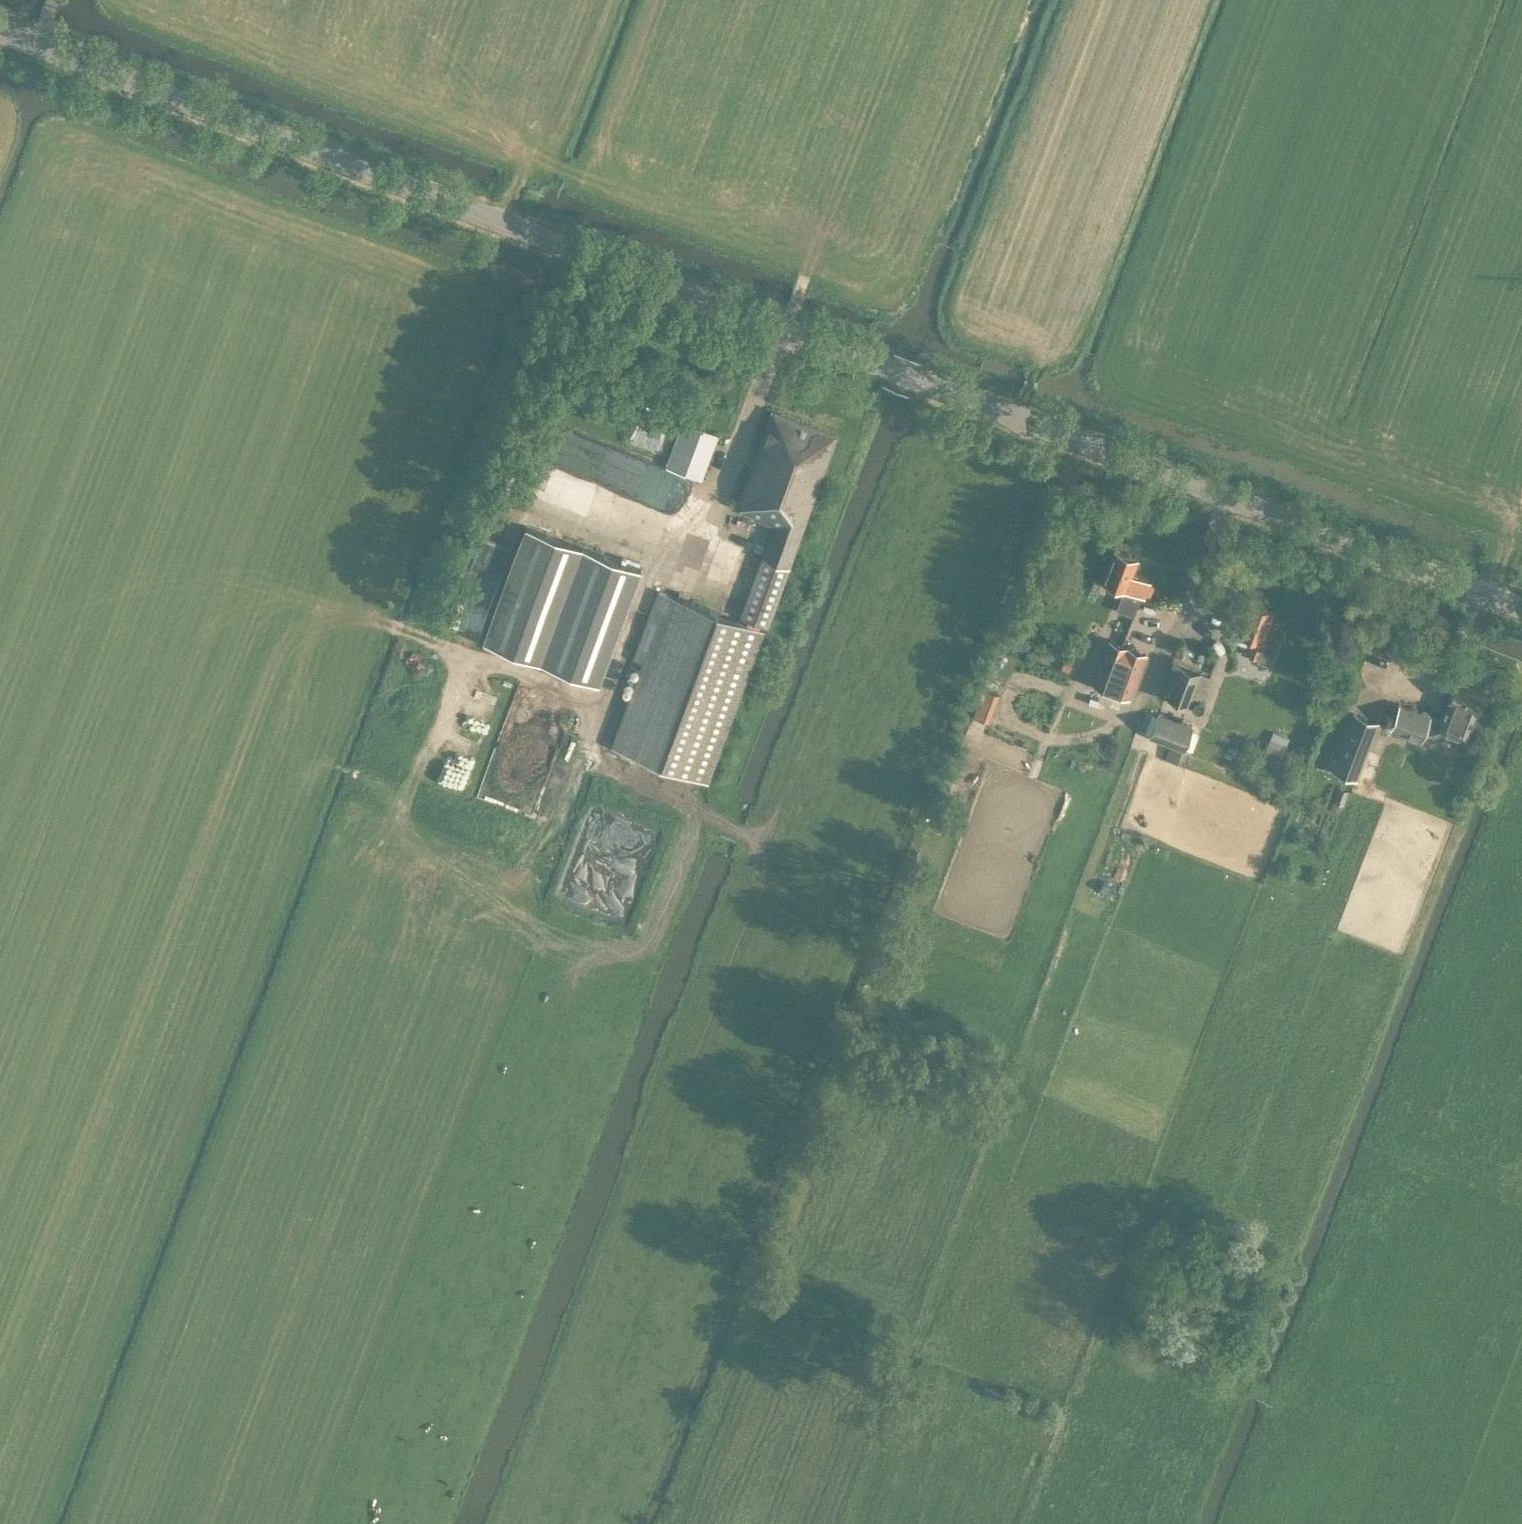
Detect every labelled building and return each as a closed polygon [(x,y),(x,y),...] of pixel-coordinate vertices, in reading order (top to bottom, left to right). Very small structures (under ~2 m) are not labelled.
[(659,449),(670,422),(645,412),(634,439),(659,449)] [(837,436),(772,412),(736,507),(754,514),(754,518),(774,526),(740,615),(766,625),(837,436)] [(684,422),(667,467),(686,474),(703,429),(684,422)] [(562,515),(650,540),(653,530),(661,532),(667,512),(570,486),(562,515)] [(526,526),(484,641),(599,683),(641,568),(526,526)] [(1138,560),(1115,552),(1102,583),(1123,591),(1116,610),(1134,616),(1141,597),(1144,599),(1150,584),(1131,576),(1138,560)] [(765,630),(658,591),(634,659),(643,662),(612,747),(709,782),(765,630)] [(1249,604),(1237,636),(1251,641),(1246,653),(1257,658),(1257,660),(1270,665),(1277,645),(1262,639),(1272,613),(1249,604)] [(1129,697),(1145,652),(1110,639),(1093,684),(1129,697)] [(1166,697),(1190,706),(1193,698),(1202,701),(1211,678),(1201,675),(1202,673),(1178,665),(1166,697)] [(1473,714),(1474,714),(1483,692),(1455,679),(1446,700),(1447,700),(1437,722),(1428,719),(1429,718),(1399,707),(1390,731),(1420,743),(1423,733),(1430,736),(1437,733),(1438,731),(1461,740),(1473,714)] [(983,685),(975,713),(993,718),(1001,689),(983,685)] [(1193,726),(1158,713),(1149,738),(1170,746),(1165,758),(1178,763),(1182,751),(1184,751),(1193,726)] [(1331,771),(1356,781),(1377,724),(1352,715),(1331,771)] [(1275,730),(1269,746),(1288,753),(1294,737),(1275,730)]
